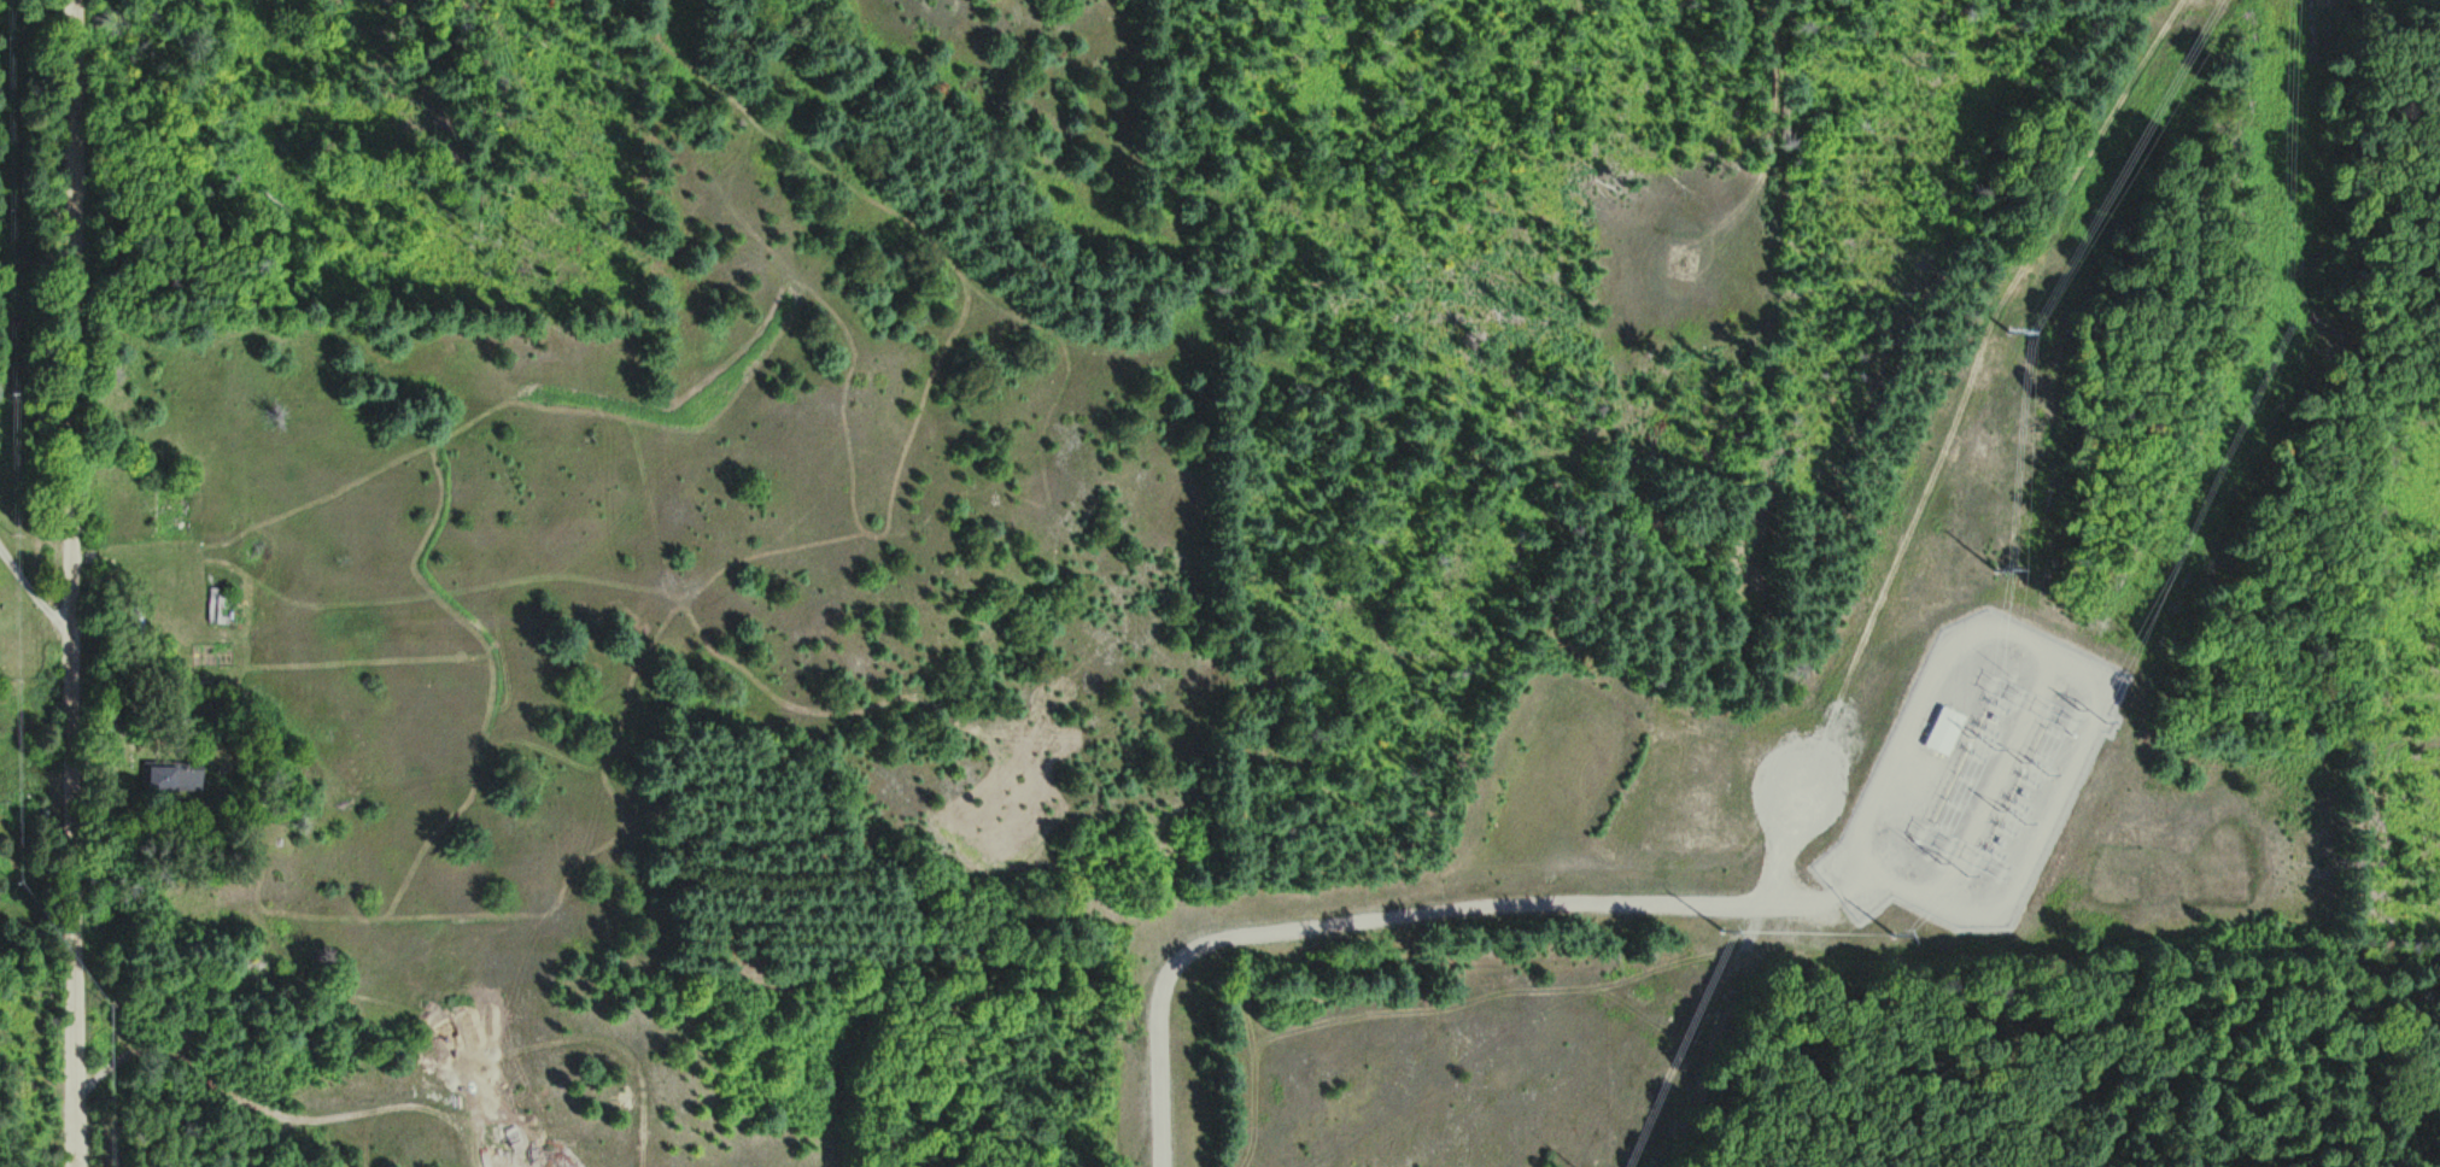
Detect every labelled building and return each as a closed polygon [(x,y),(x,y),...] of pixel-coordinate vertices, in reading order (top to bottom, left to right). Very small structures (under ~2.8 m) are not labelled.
[(233,588),(213,588),(213,624),(233,624),(233,588)] [(149,604),(133,603),(130,640),(146,641),(149,604)] [(1924,743),(1944,703),(1965,714),(1944,753),(1924,743)] [(146,789),(207,790),(207,762),(147,761),(146,789)]
